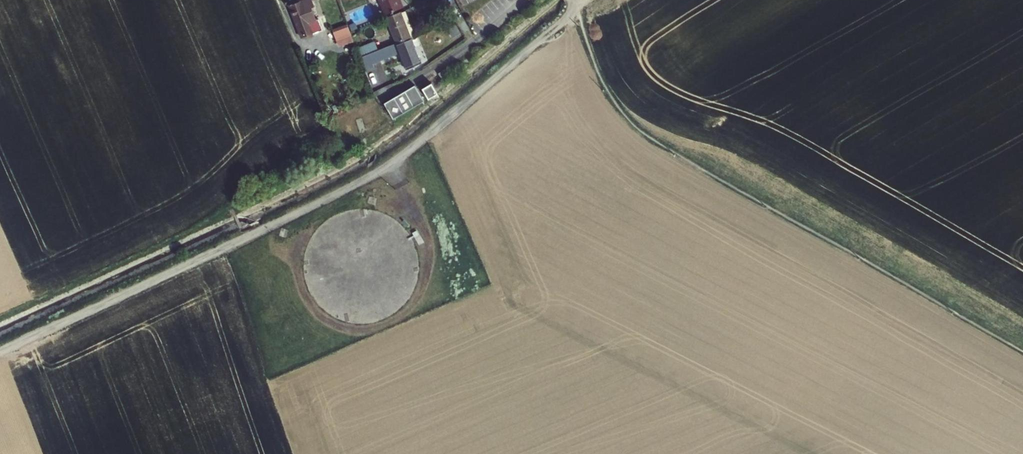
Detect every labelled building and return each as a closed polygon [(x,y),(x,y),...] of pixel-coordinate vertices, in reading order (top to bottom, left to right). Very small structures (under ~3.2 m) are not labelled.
[(289,2),(304,39),(313,35),(310,25),(316,22),(311,9),(314,8),(312,3),(319,0),(293,0),(289,2)] [(386,13),(403,6),(401,0),(381,0),(386,13)] [(386,16),(397,42),(410,37),(408,32),(413,30),(408,17),(403,18),(400,11),(386,16)] [(349,26),(333,32),(338,42),(353,37),(352,33),(349,26)] [(400,52),(407,68),(421,63),(410,37),(397,42),(391,44),(387,46),(379,49),(361,56),(367,69),(376,66),(375,61),(400,52)] [(376,40),(358,48),(361,56),(379,49),(376,40)] [(427,91),(433,102),(443,96),(436,85),(427,91)] [(420,89),(390,108),(399,124),(429,105),(420,89)]
